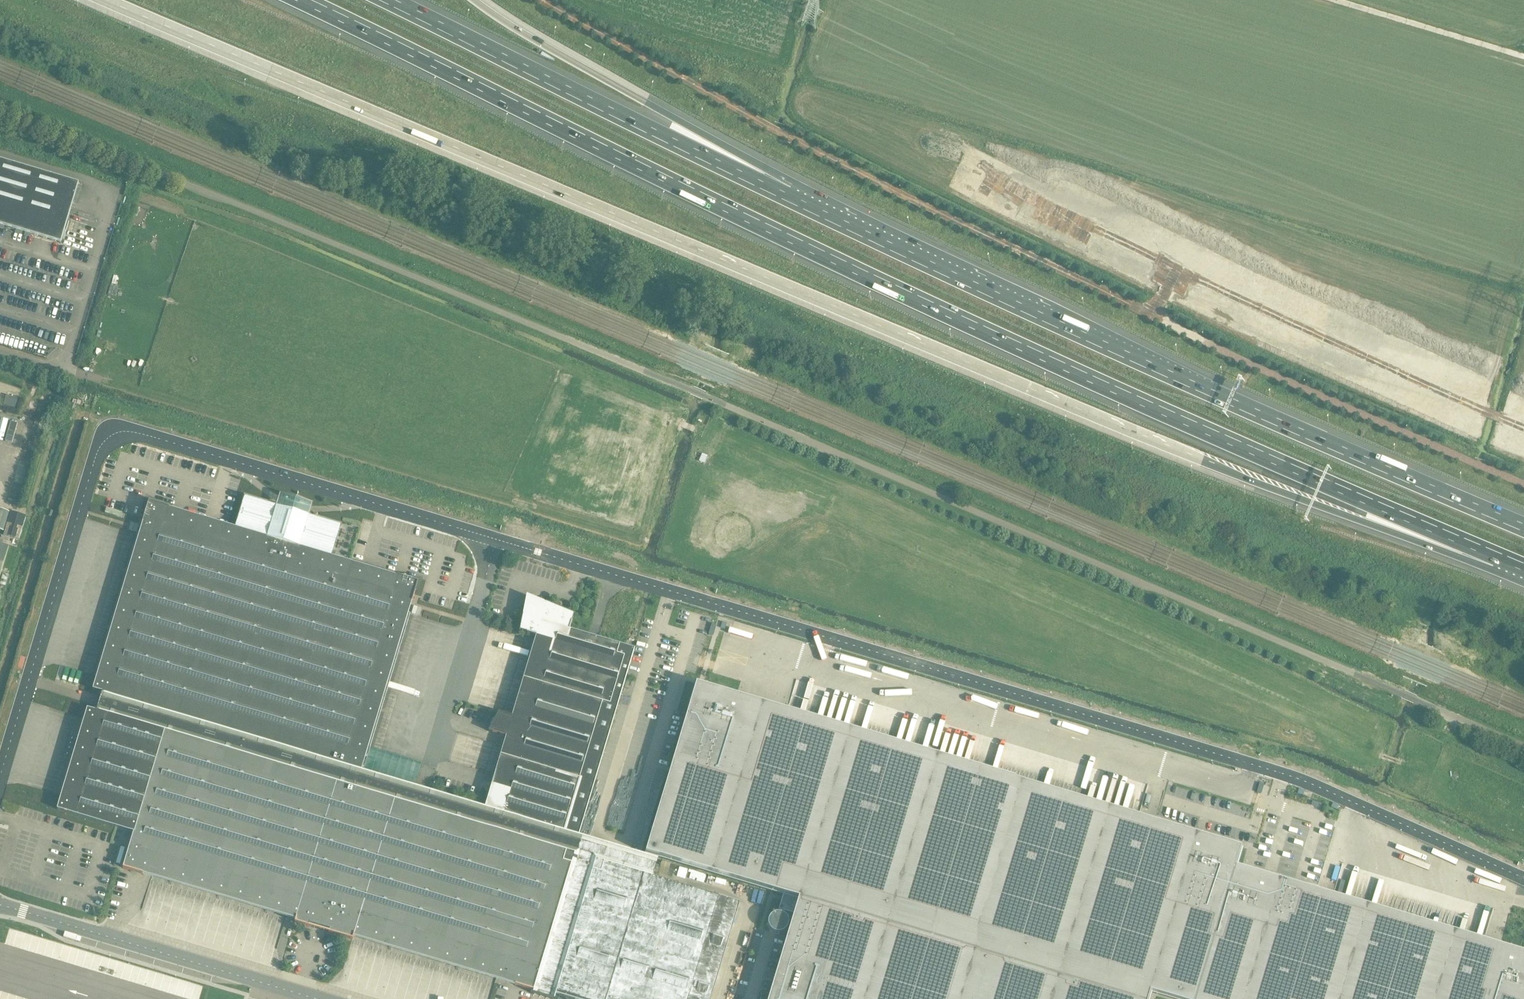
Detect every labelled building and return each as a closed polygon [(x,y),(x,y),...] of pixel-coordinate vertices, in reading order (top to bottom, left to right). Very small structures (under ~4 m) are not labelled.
[(60,244),(78,184),(0,161),(0,226),(60,244)] [(361,771),(361,770),(408,616),(411,602),(412,602),(418,582),(397,576),(396,578),(331,559),(340,526),(341,526),(341,525),(243,496),(243,497),(243,498),(244,498),(234,530),(168,510),(169,508),(148,502),(92,690),(98,692),(361,771)] [(10,513),(0,510),(0,531),(4,533),(10,513)] [(0,547),(0,579),(9,550),(0,547)] [(617,707),(634,650),(569,630),(572,622),(573,616),(574,616),(575,615),(545,603),(545,604),(545,605),(541,605),(538,605),(534,606),(530,608),(527,610),(525,613),(524,617),(523,616),(522,615),(519,633),(520,633),(520,631),(536,636),(523,679),(617,707)] [(594,784),(617,707),(523,679),(511,717),(498,713),(488,732),(506,737),(500,756),(594,784)] [(645,854),(783,895),(778,910),(793,915),(768,998),(1151,998),(1152,993),(1173,998),(1523,998),(1523,952),(1509,947),(1509,948),(1494,944),(1271,877),(1271,876),(1239,867),(1239,868),(1238,867),(1244,848),(1241,847),(1242,847),(1199,834),(1199,835),(740,697),(695,683),(685,716),(686,716),(645,854)] [(361,771),(98,692),(101,693),(96,711),(164,732),(565,851),(562,862),(571,864),(533,991),(532,993),(531,993),(533,994),(532,998),(554,998),(555,994),(592,870),(601,873),(604,863),(643,875),(652,877),(657,859),(579,836),(484,808),(361,771)] [(164,732),(96,711),(87,709),(57,810),(133,833),(164,732)] [(565,851),(164,732),(133,833),(123,869),(143,874),(143,872),(296,918),(295,923),(353,940),(354,935),(515,983),(515,986),(533,991),(571,864),(562,862),(565,851)] [(594,784),(500,756),(484,808),(579,836),(594,784)] [(571,998),(606,998),(643,875),(604,863),(601,873),(592,870),(555,994),(571,998)] [(739,903),(718,897),(652,877),(643,875),(606,998),(710,998),(739,903)]
